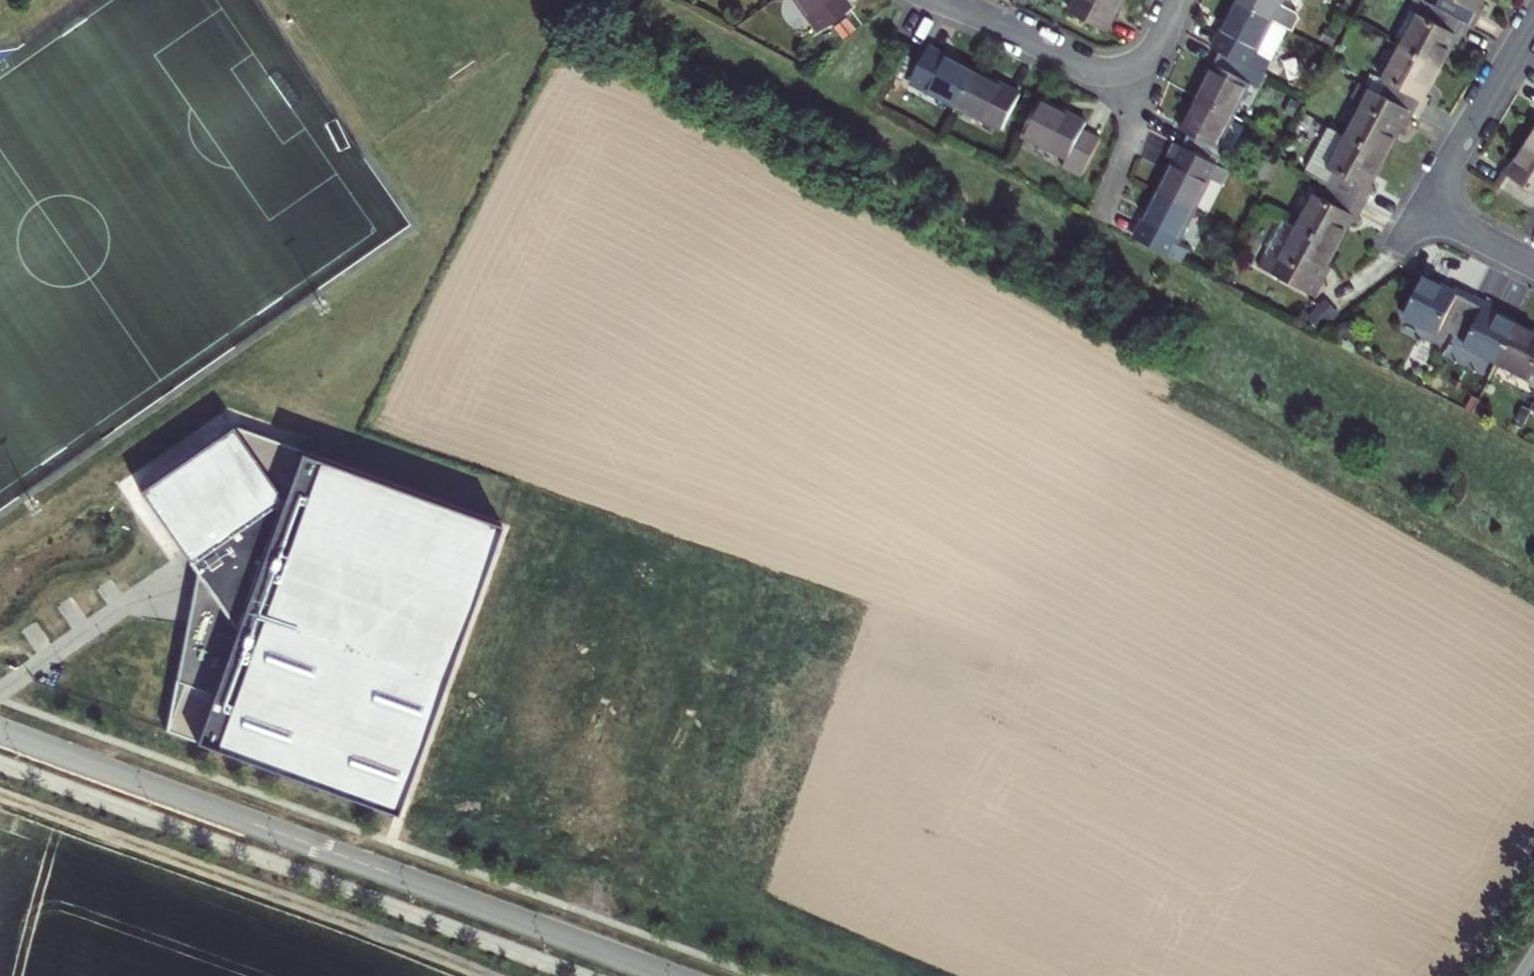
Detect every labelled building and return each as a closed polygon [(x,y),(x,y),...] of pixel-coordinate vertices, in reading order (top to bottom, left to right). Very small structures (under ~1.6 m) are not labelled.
[(817,22),(847,0),(802,0),(817,22)] [(1124,0),(1076,0),(1074,6),(1111,26),(1124,0)] [(1220,41),(1251,55),(1274,10),(1254,0),(1231,0),(1216,29),(1225,33),(1220,41)] [(1274,10),(1279,0),(1254,0),(1274,10)] [(1437,4),(1470,22),(1474,24),(1481,11),(1477,6),(1481,0),(1439,0),(1437,4)] [(1416,17),(1401,45),(1440,65),(1453,38),(1460,42),(1470,22),(1437,4),(1431,1),(1421,20),(1416,17)] [(975,65),(929,40),(924,48),(908,77),(954,102),(975,65)] [(1220,41),(1196,87),(1234,105),(1250,74),(1243,70),(1251,55),(1220,41)] [(1387,82),(1382,93),(1417,111),(1421,114),(1430,99),(1425,96),(1440,65),(1401,45),(1383,80),(1387,82)] [(1018,89),(975,65),(954,102),(997,125),(1018,89)] [(1194,125),(1188,136),(1212,148),(1234,105),(1196,87),(1180,119),(1194,125)] [(1365,105),(1348,136),(1388,156),(1401,130),(1405,132),(1417,111),(1382,93),(1377,90),(1370,107),(1365,105)] [(1085,121),(1038,95),(1018,131),(1064,157),(1059,165),(1076,175),(1098,137),(1081,127),(1085,121)] [(1180,149),(1162,184),(1199,202),(1216,168),(1228,173),(1235,159),(1212,148),(1188,136),(1168,126),(1160,140),(1180,149)] [(1335,173),(1330,183),(1369,204),(1377,189),(1372,186),(1388,156),(1348,136),(1330,169),(1335,173)] [(1502,183),(1533,203),(1533,141),(1531,139),(1514,168),(1510,166),(1502,183)] [(1315,197),(1300,225),(1340,247),(1352,222),(1358,226),(1369,204),(1330,183),(1321,200),(1315,197)] [(1162,184),(1139,229),(1175,248),(1186,253),(1191,244),(1180,239),(1199,202),(1162,184)] [(1263,270),(1281,278),(1320,297),(1330,280),(1324,277),(1340,247),(1300,225),(1280,261),(1269,256),(1263,270)] [(1457,291),(1429,276),(1409,317),(1439,334),(1443,328),(1453,334),(1476,293),(1461,285),(1457,291)] [(1498,304),(1476,293),(1453,334),(1470,343),(1469,349),(1496,362),(1517,321),(1494,310),(1498,304)] [(1517,321),(1496,362),(1532,381),(1533,378),(1533,330),(1517,321)] [(489,530),(219,432),(126,496),(184,581),(200,603),(154,733),(152,737),(382,822),(489,530)] [(200,603),(184,581),(176,619),(155,721),(152,737),(154,733),(200,603)]
